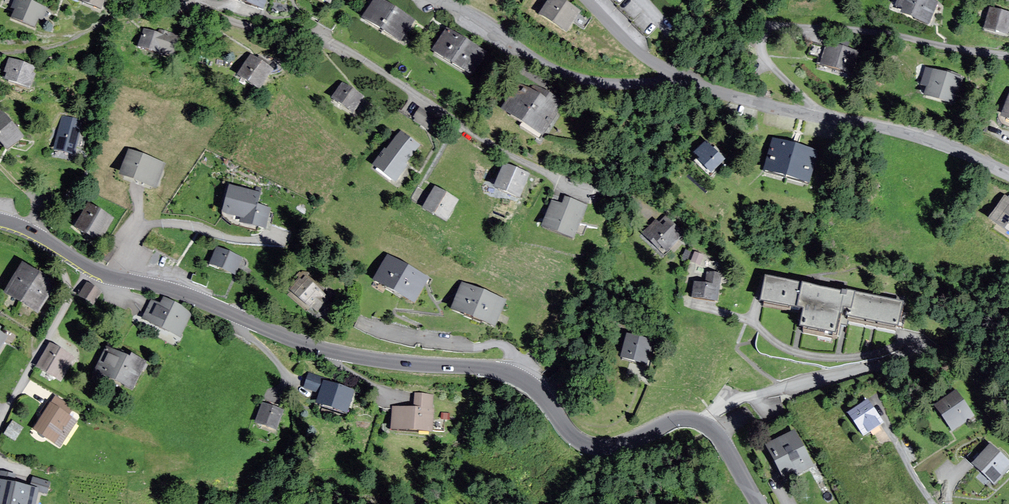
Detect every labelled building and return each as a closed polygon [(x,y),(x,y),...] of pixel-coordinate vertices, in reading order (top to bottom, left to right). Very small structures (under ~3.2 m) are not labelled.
[(46,9),(22,0),(20,0),(13,20),(34,29),(38,19),(42,21),(46,9)] [(78,1),(100,9),(104,0),(79,0),(78,1)] [(265,0),(236,0),(261,9),(265,0)] [(376,0),(364,20),(400,42),(412,22),(376,0)] [(558,0),(551,0),(540,17),(566,33),(578,12),(558,0)] [(897,8),(904,10),(902,15),(928,25),(936,4),(928,1),(928,0),(900,0),(897,8)] [(991,11),(986,30),(1006,35),(1008,26),(1008,15),(991,11)] [(172,59),(179,36),(160,31),(159,35),(144,30),(139,49),(172,59)] [(484,54),(448,31),(434,53),(471,76),(484,54)] [(859,54),(827,45),(821,66),(853,74),(859,54)] [(272,71),(251,57),(238,77),(258,91),(272,71)] [(30,90),(36,69),(9,60),(5,74),(8,75),(5,82),(30,90)] [(959,80),(933,72),(925,98),(951,105),(959,80)] [(353,114),(363,98),(342,85),(332,100),(353,114)] [(541,135),(561,103),(535,87),(531,93),(519,86),(504,112),(541,135)] [(431,131),(437,119),(420,109),(415,119),(418,121),(417,123),(431,131)] [(0,113),(0,143),(7,151),(22,138),(0,113)] [(82,122),(63,118),(55,150),(74,155),(82,122)] [(394,182),(419,147),(400,134),(387,153),(385,151),(374,167),(394,182)] [(816,153),(774,142),(765,172),(808,184),(816,153)] [(724,161),(706,144),(696,154),(702,160),(699,163),(711,175),(724,161)] [(163,165),(130,153),(129,156),(121,177),(155,188),(163,165)] [(527,177),(504,167),(495,190),(518,199),(527,177)] [(264,228),(268,210),(257,207),(259,196),(230,188),(224,213),(242,218),(241,223),(264,228)] [(457,201),(435,189),(423,210),(445,222),(457,201)] [(573,239),(585,206),(565,199),(562,206),(553,203),(543,228),(573,239)] [(990,222),(1008,235),(1008,201),(1005,199),(990,222)] [(113,221),(88,208),(75,230),(100,244),(113,221)] [(665,252),(683,235),(666,219),(660,226),(656,222),(643,236),(653,245),(658,250),(660,247),(665,252)] [(235,275),(241,259),(217,249),(211,266),(235,275)] [(703,257),(695,254),(692,263),(699,266),(703,257)] [(414,304),(427,280),(387,259),(374,283),(414,304)] [(54,285),(22,266),(5,296),(37,314),(54,285)] [(693,299),(716,302),(720,276),(708,274),(706,287),(695,285),(693,299)] [(320,313),(329,302),(325,298),(326,297),(305,279),(301,283),(298,280),(289,291),(311,309),(313,307),(320,313)] [(894,330),(899,306),(767,282),(762,307),(805,315),(802,333),(833,339),(834,335),(837,319),(894,330)] [(102,293),(87,284),(79,298),(94,307),(102,293)] [(504,302),(462,286),(452,312),(494,328),(504,302)] [(191,313),(164,300),(161,306),(151,302),(143,321),(180,338),(191,313)] [(621,359),(646,366),(651,346),(627,339),(621,359)] [(60,381),(72,358),(49,346),(37,369),(60,381)] [(131,391),(144,363),(132,358),(130,361),(107,350),(95,373),(131,391)] [(323,379),(309,374),(304,388),(318,393),(323,379)] [(353,392),(324,383),(317,405),(346,414),(353,392)] [(973,417),(955,393),(936,407),(953,431),(973,417)] [(431,433),(433,396),(415,395),(414,410),(394,409),(393,432),(431,433)] [(73,410),(55,398),(34,431),(54,444),(70,419),(68,417),(73,410)] [(882,423),(867,403),(849,416),(863,436),(882,423)] [(276,431),(282,411),(262,405),(256,425),(276,431)] [(23,429),(13,422),(5,435),(15,442),(23,429)] [(812,468),(794,433),(766,447),(785,482),(812,468)] [(991,448),(974,466),(994,485),(1008,469),(1008,465),(991,448)] [(0,484),(0,503),(37,503),(39,493),(47,495),(50,484),(33,480),(30,491),(0,484)]
